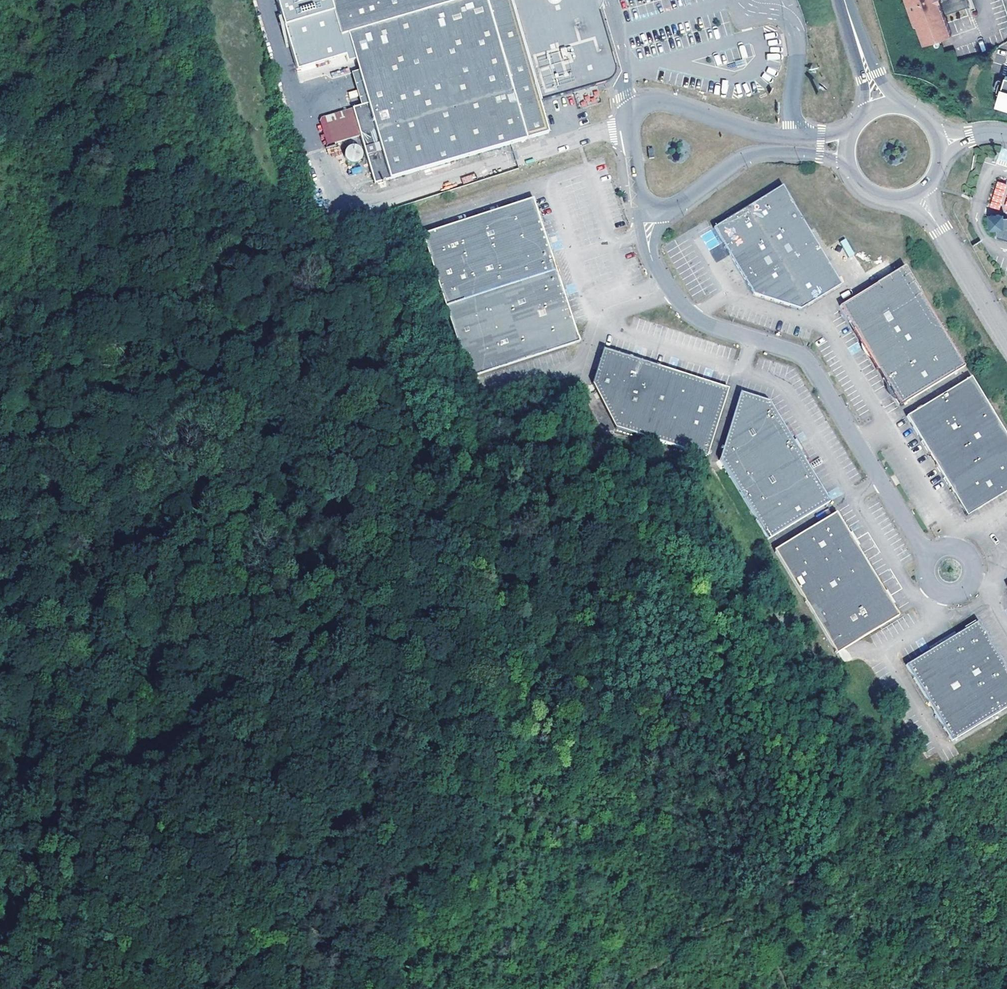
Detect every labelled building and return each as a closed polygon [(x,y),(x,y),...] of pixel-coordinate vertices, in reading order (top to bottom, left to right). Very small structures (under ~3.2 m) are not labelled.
[(296,70),(352,54),(365,106),(352,110),(372,183),(474,157),(551,135),(545,114),(541,102),(610,82),(614,65),(596,0),(275,0),(296,70)] [(644,19),(711,0),(639,0),(644,19)] [(912,25),(914,24),(921,44),(939,38),(948,35),(944,22),(942,16),(965,8),(967,5),(965,0),(904,0),(912,25)] [(949,19),(951,32),(970,28),(967,16),(949,19)] [(1005,75),(997,107),(1006,110),(1006,76),(1005,75)] [(347,149),(344,153),(344,156),(345,160),(350,164),(354,165),(359,163),(362,157),(361,152),(358,148),(353,147),(347,149)] [(997,182),(995,192),(1003,194),(1006,184),(997,182)] [(785,188),(716,229),(730,253),(738,267),(748,284),(755,294),(804,309),(844,285),(826,247),(814,228),(785,188)] [(448,306),(558,270),(544,227),(535,201),(425,235),(448,306)] [(991,213),(992,228),(999,227),(1000,235),(1006,237),(1006,215),(1006,216),(1005,212),(991,213)] [(738,267),(730,253),(734,274),(748,284),(738,267)] [(871,285),(841,303),(853,323),(864,341),(870,353),(885,376),(888,381),(898,397),(901,403),(965,365),(904,265),(871,285)] [(581,342),(558,270),(448,306),(471,377),(481,374),(581,342)] [(870,353),(864,341),(860,344),(866,355),(870,353)] [(706,457),(726,388),(702,380),(688,376),(667,370),(632,359),(626,357),(602,350),(595,369),(590,383),(614,428),(635,434),(665,444),(706,457)] [(941,458),(936,461),(950,485),(955,493),(959,500),(963,506),(967,513),(1006,489),(1006,435),(971,375),(908,414),(930,452),(935,449),(941,458)] [(898,397),(888,381),(884,384),(893,400),(898,397)] [(758,518),(770,536),(831,499),(820,482),(802,452),(798,454),(795,449),(792,443),(795,441),(771,402),(743,393),(722,458),(758,518)] [(799,439),(795,441),(792,443),(795,449),(798,454),(802,452),(806,450),(799,439)] [(930,452),(936,461),(941,458),(935,449),(930,452)] [(958,509),(963,506),(959,500),(955,493),(950,495),(958,509)] [(838,652),(901,614),(895,604),(891,597),(887,590),(880,580),(860,545),(855,538),(852,532),(838,511),(777,549),(817,617),(838,652)] [(858,529),(852,532),(855,538),(860,545),(866,542),(858,529)] [(892,587),(887,590),(891,597),(895,604),(901,600),(892,587)] [(1006,705),(1006,666),(978,618),(951,634),(905,662),(952,738),(1006,705)]
